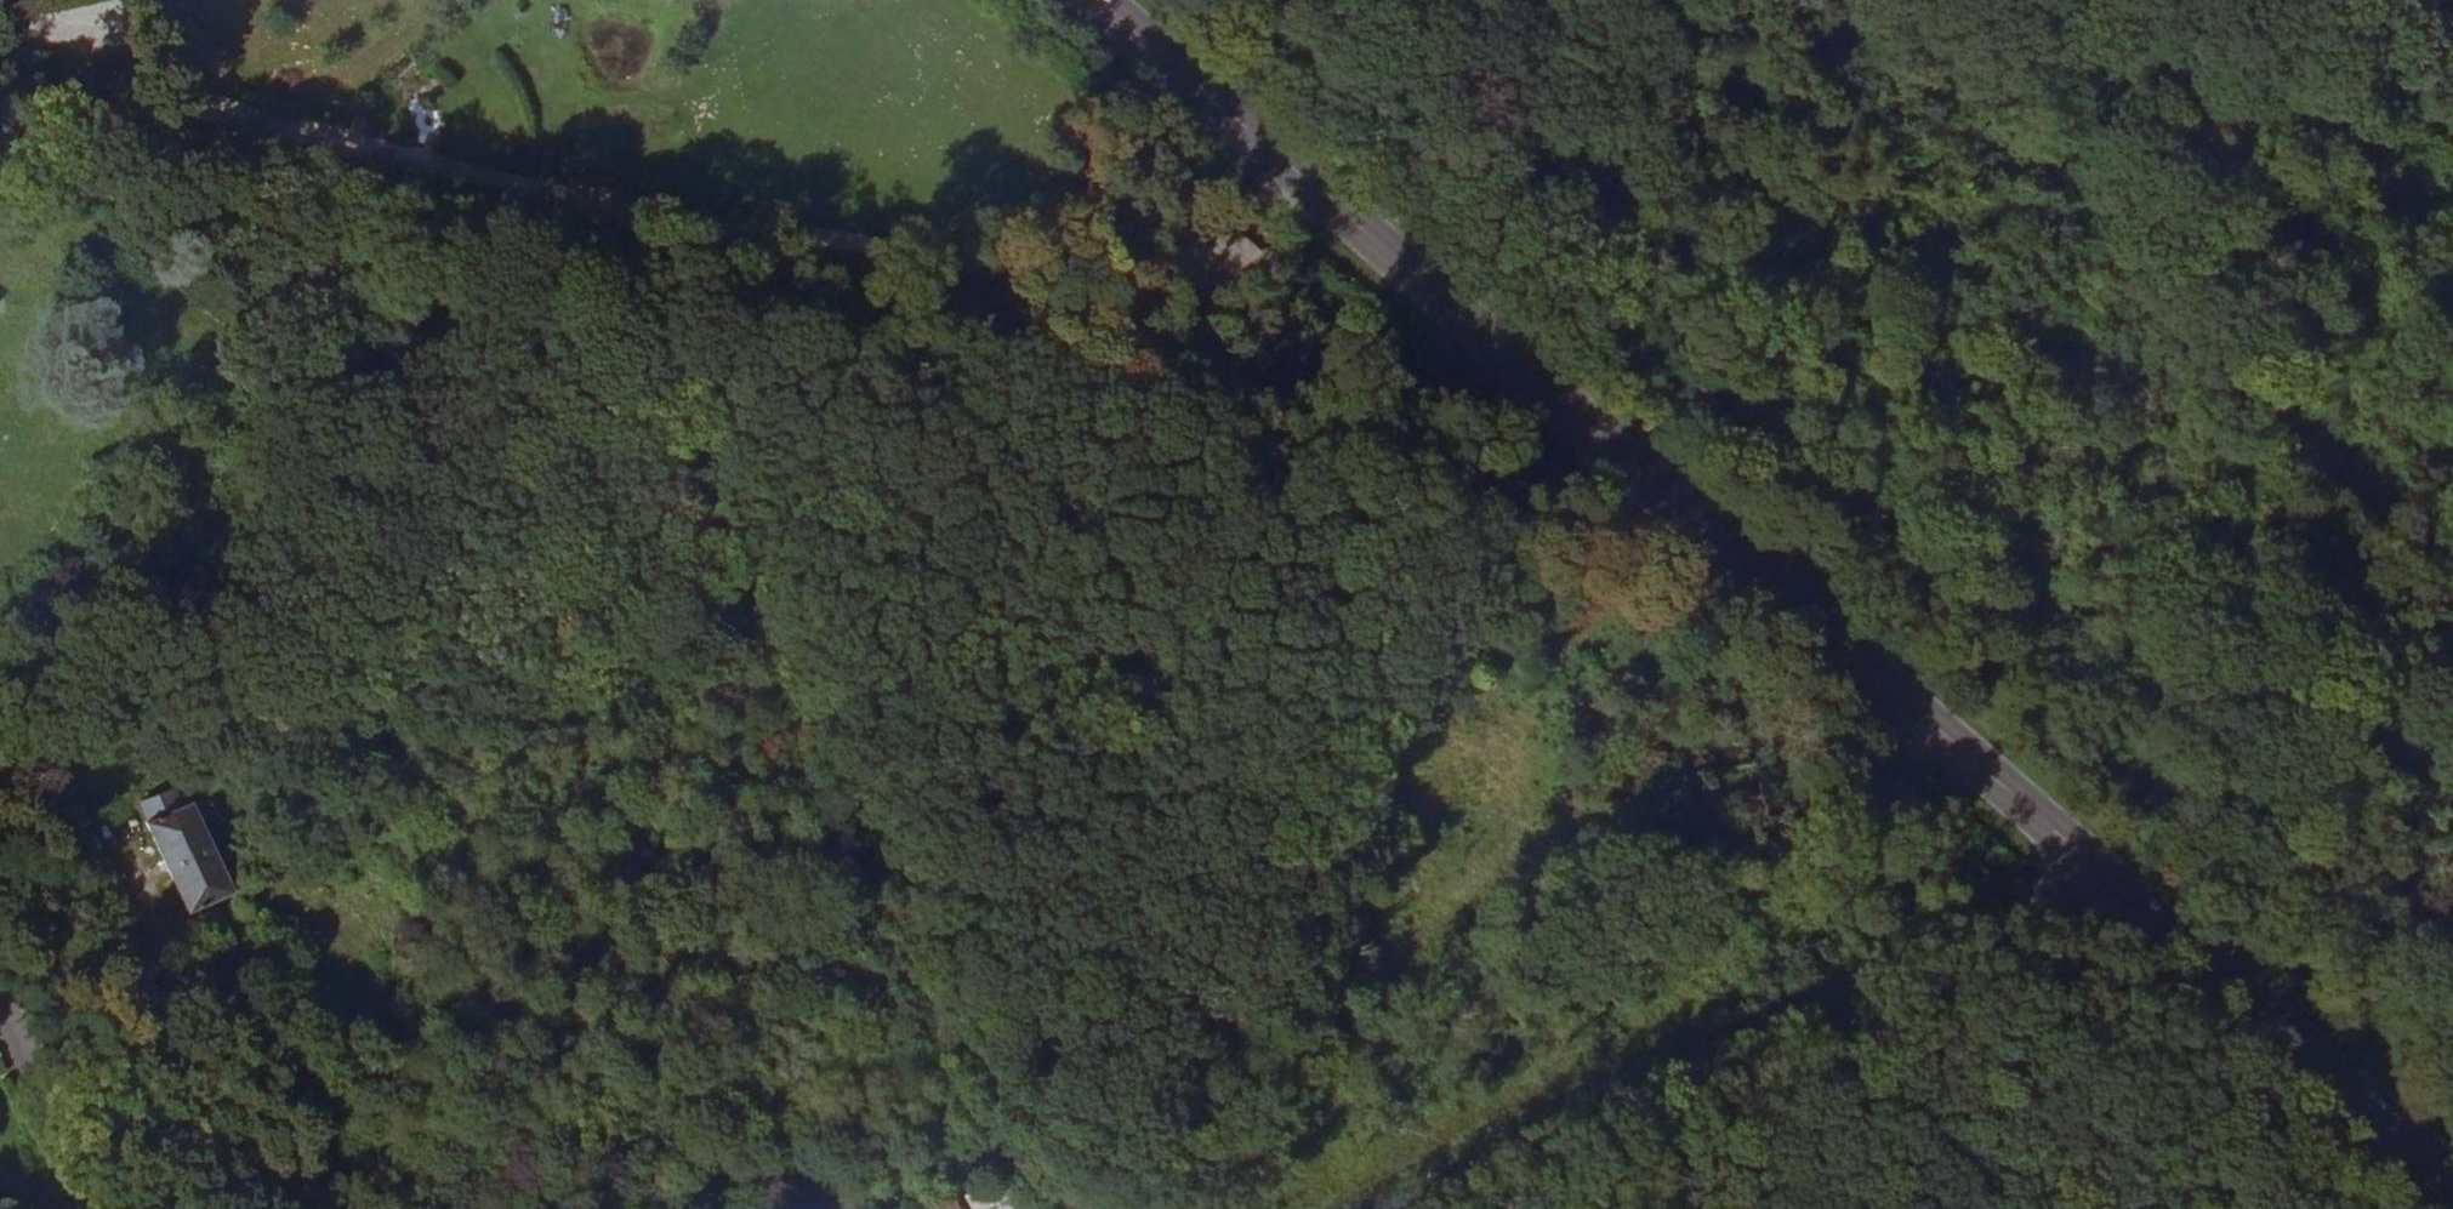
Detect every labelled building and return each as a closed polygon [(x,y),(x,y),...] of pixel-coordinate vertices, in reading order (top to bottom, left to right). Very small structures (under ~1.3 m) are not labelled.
[(194,804),(150,824),(191,913),(236,891),(194,804)] [(1297,1086),(1313,1077),(1305,1062),(1289,1070),(1297,1086)] [(965,1194),(971,1208),(1032,1208),(1018,1173),(965,1194)]
